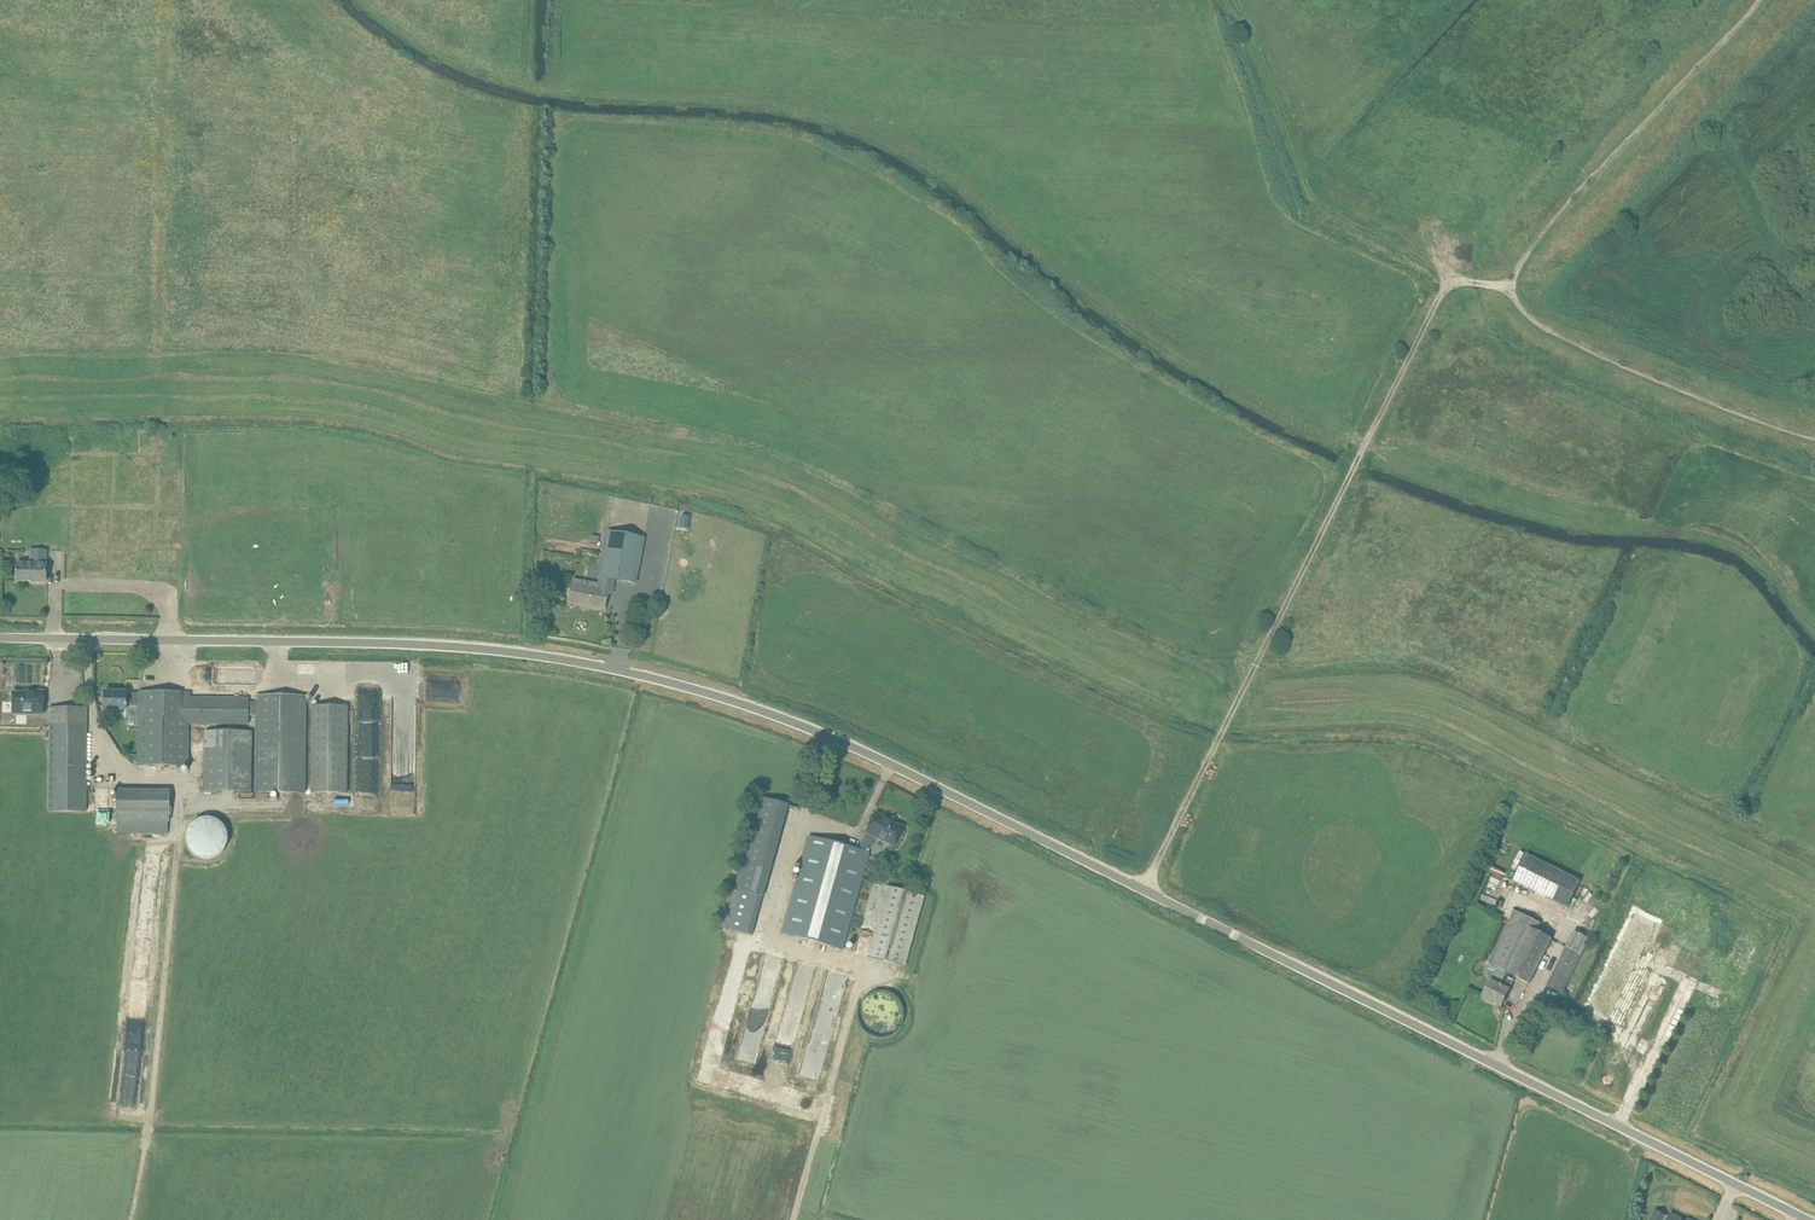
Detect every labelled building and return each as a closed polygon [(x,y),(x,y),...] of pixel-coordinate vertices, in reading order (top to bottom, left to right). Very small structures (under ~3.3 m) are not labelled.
[(684,528),(687,512),(678,510),(675,526),(684,528)] [(609,531),(600,575),(600,576),(614,578),(616,579),(635,583),(638,569),(644,537),(609,531)] [(16,564),(16,581),(46,582),(46,565),(46,562),(41,562),(42,553),(31,552),(30,564),(16,564)] [(612,592),(614,579),(600,576),(598,588),(572,583),(568,602),(569,603),(569,602),(584,604),(584,603),(588,604),(587,606),(604,609),(607,591),(612,592)] [(418,696),(465,698),(465,682),(448,681),(448,673),(419,672),(418,696)] [(13,693),(13,714),(14,714),(15,712),(29,712),(29,714),(43,714),(43,691),(29,691),(29,695),(25,695),(25,693),(13,693)] [(139,706),(139,693),(126,693),(126,692),(104,692),(104,710),(126,710),(126,706),(139,706)] [(304,793),(306,696),(256,695),(256,702),(248,702),(248,699),(190,698),(190,693),(139,692),(139,693),(139,706),(138,718),(138,766),(187,766),(188,723),(248,724),(248,715),(256,715),(255,792),(304,793)] [(311,793),(346,793),(347,706),(312,706),(311,793)] [(49,811),(86,812),(87,708),(50,708),(49,811)] [(252,792),(253,731),(205,731),(204,792),(252,792)] [(169,791),(118,790),(118,834),(168,834),(169,791)] [(760,797),(757,808),(785,816),(788,805),(760,797)] [(841,950),(869,852),(868,852),(875,837),(894,846),(904,825),(888,818),(888,817),(876,811),(866,832),(858,849),(809,835),(782,933),(841,950)] [(207,818),(203,818),(199,819),(196,821),(192,824),(189,828),(187,833),(187,838),(187,842),(188,847),(190,850),(193,853),(196,856),(200,858),(204,859),(209,859),(214,858),(219,856),(222,853),(225,850),(227,846),(228,842),(228,838),(228,834),(226,829),(223,825),(220,822),(216,819),(211,818),(207,818)] [(1513,881),(1568,908),(1581,881),(1527,854),(1513,881)] [(741,863),(733,891),(761,899),(769,871),(741,863)] [(887,885),(874,933),(867,957),(905,967),(925,896),(887,885)] [(1590,912),(1585,922),(1599,928),(1603,919),(1590,912)] [(1491,981),(1482,997),(1501,1007),(1516,977),(1529,984),(1550,937),(1537,932),(1526,927),(1506,972),(1505,975),(1500,986),(1491,981)] [(1553,975),(1547,986),(1562,993),(1568,982),(1582,954),(1566,947),(1553,975)] [(729,1015),(738,971),(726,968),(720,998),(721,998),(717,1013),(729,1015)] [(822,1058),(842,980),(825,976),(810,1038),(818,1040),(816,1048),(813,1047),(811,1055),(822,1058)] [(898,995),(870,994),(869,1026),(897,1027),(898,995)] [(1638,1026),(1646,1008),(1635,1004),(1627,1021),(1638,1026)] [(1655,1210),(1650,1219),(1663,1219),(1665,1216),(1655,1210)]
